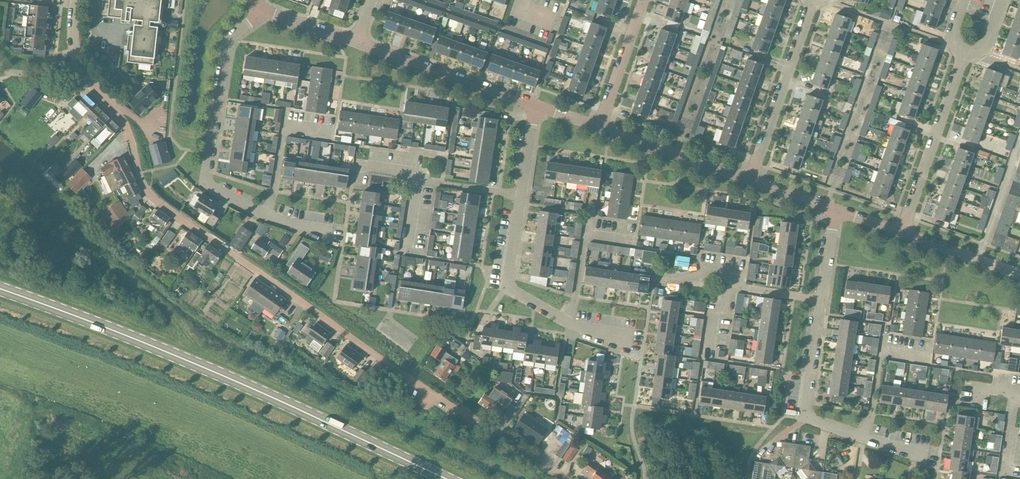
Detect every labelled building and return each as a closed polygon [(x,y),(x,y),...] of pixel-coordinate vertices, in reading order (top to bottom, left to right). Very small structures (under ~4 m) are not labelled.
[(108,17),(122,19),(122,21),(126,21),(131,22),(131,20),(136,20),(135,23),(134,36),(129,35),(127,51),(129,51),(128,62),(154,65),(155,54),(158,55),(159,43),(156,43),(158,26),(155,25),(156,22),(162,23),(163,8),(170,8),(171,0),(110,0),(108,17)] [(350,1),(346,0),(332,0),(330,8),(345,13),(350,1)] [(406,4),(418,8),(419,3),(410,0),(407,0),(406,4)] [(444,8),(447,9),(449,0),(444,0),(443,4),(434,0),(432,4),(444,8)] [(669,7),(684,13),(688,1),(684,0),(671,0),(669,7)] [(717,11),(721,0),(713,0),(710,9),(717,11)] [(767,4),(783,9),(786,0),(769,0),(767,4)] [(896,2),(890,0),(889,0),(886,10),(892,12),(896,2)] [(907,0),(900,0),(899,4),(905,6),(913,9),(914,4),(907,2),(907,0)] [(943,7),(927,1),(923,13),(939,18),(943,7)] [(462,14),(464,10),(463,9),(464,5),(457,2),(456,7),(451,5),(449,10),(462,14)] [(614,7),(599,2),(595,13),(610,18),(614,7)] [(430,12),(431,7),(419,3),(418,8),(430,12)] [(779,20),(783,9),(767,4),(764,15),(779,20)] [(905,6),(899,4),(896,14),(902,16),(905,6)] [(48,13),(49,7),(39,6),(29,5),(28,16),(52,18),(52,14),(48,13)] [(735,5),(731,16),(738,19),(742,7),(735,5)] [(431,7),(430,12),(442,16),(443,12),(431,7)] [(665,19),(674,22),(680,24),(684,13),(669,7),(665,19)] [(706,20),(713,23),(717,11),(710,9),(706,20)] [(881,9),(878,17),(889,21),(892,13),(881,9)] [(464,10),(462,14),(475,19),(476,14),(464,10)] [(383,28),(395,32),(401,16),(389,12),(383,28)] [(448,19),(459,22),(460,18),(448,13),(446,18),(444,17),(440,29),(444,31),(448,19)] [(935,29),(939,18),(923,13),(919,24),(935,29)] [(475,19),(487,23),(489,19),(476,14),(475,19)] [(832,26),(847,31),(851,19),(836,14),(832,26)] [(408,36),(413,21),(414,17),(410,15),(409,19),(401,16),(395,32),(408,36)] [(775,32),(779,20),(764,15),(760,26),(775,32)] [(52,19),(52,18),(28,16),(27,27),(51,29),(51,25),(47,24),(47,18),(52,19)] [(731,16),(727,28),(734,30),(738,19),(731,16)] [(470,27),(472,22),(460,18),(459,22),(454,34),(458,35),(462,24),(470,27)] [(703,30),(709,32),(710,32),(713,23),(706,20),(703,30)] [(1014,20),(1010,31),(1019,35),(1019,22),(1014,20)] [(408,36),(420,40),(425,25),(413,21),(408,36)] [(873,21),(870,28),(877,31),(880,24),(873,21)] [(472,22),(470,27),(482,31),(484,26),(472,22)] [(588,34),(603,39),(607,28),(592,23),(588,34)] [(437,29),(425,25),(420,40),(432,45),(437,29)] [(484,26),(482,31),(494,35),(496,30),(484,26)] [(760,26),(756,38),(771,43),(775,32),(760,26)] [(847,31),(832,26),(828,37),(843,43),(847,31)] [(51,30),(51,29),(27,27),(26,38),(45,40),(49,40),(50,35),(46,35),(46,29),(51,30)] [(471,27),(469,33),(475,35),(477,29),(471,27)] [(734,30),(727,28),(724,37),(731,40),(734,30)] [(661,29),(657,41),(673,46),(677,35),(661,29)] [(873,31),(869,41),(875,43),(878,33),(873,31)] [(1006,43),(1019,48),(1019,35),(1010,31),(1006,43)] [(511,41),(513,36),(501,32),(499,36),(511,41)] [(599,51),(603,39),(588,34),(584,45),(599,51)] [(513,36),(511,41),(523,45),(525,40),(513,36)] [(440,37),(438,42),(434,52),(446,56),(452,41),(440,37)] [(843,43),(828,37),(824,49),(839,55),(843,43)] [(26,38),(25,38),(24,48),(48,51),(49,46),(44,46),(45,40),(26,38)] [(561,40),(556,38),(553,47),(558,48),(566,51),(569,45),(560,42),(561,40)] [(767,54),(771,43),(756,38),(752,49),(767,54)] [(893,39),(890,49),(895,50),(898,41),(893,39)] [(525,40),(523,45),(536,49),(537,45),(525,40)] [(446,56),(458,60),(464,45),(452,41),(446,56)] [(653,53),(668,58),(673,46),(657,41),(653,53)] [(869,41),(866,51),(871,53),(872,49),(873,49),(875,43),(869,41)] [(700,43),(696,55),(701,56),(705,44),(700,43)] [(1006,43),(1002,55),(1017,60),(1019,52),(1019,48),(1006,43)] [(918,56),(934,61),(938,50),(923,44),(919,56),(918,56)] [(458,60),(471,65),(476,49),(464,45),(458,60)] [(540,51),(547,53),(549,49),(537,45),(536,49),(534,54),(539,56),(540,51)] [(595,62),(599,51),(584,45),(580,56),(595,62)] [(558,48),(553,47),(550,56),(555,58),(558,48)] [(483,69),(486,59),(488,53),(476,49),(471,65),(483,69)] [(724,51),(720,49),(716,62),(720,63),(724,51)] [(839,55),(824,49),(819,61),(835,66),(839,55)] [(890,49),(886,58),(891,60),(895,50),(890,49)] [(871,53),(866,51),(862,63),(867,65),(870,57),(871,53)] [(653,53),(649,65),(664,70),(668,58),(653,53)] [(914,68),(930,73),(934,61),(918,56),(919,56),(913,54),(911,59),(917,61),(914,68)] [(492,55),(490,61),(487,70),(499,75),(505,59),(492,55)] [(692,67),(696,68),(701,56),(696,55),(692,67)] [(591,73),(595,62),(580,56),(576,68),(591,73)] [(255,77),(258,58),(247,57),(244,75),(255,77)] [(258,58),(255,77),(265,79),(268,60),(258,58)] [(517,63),(518,60),(513,58),(512,62),(505,59),(499,75),(511,79),(517,63)] [(886,58),(883,68),(888,70),(891,60),(886,58)] [(763,65),(754,61),(747,59),(743,71),(759,77),(763,65)] [(279,62),(268,60),(265,79),(276,80),(279,62)] [(819,61),(815,73),(831,78),(835,66),(819,61)] [(279,62),(276,80),(287,82),(290,63),(279,62)] [(720,63),(716,62),(712,74),(716,75),(720,63)] [(301,65),(290,63),(287,82),(298,84),(301,65)] [(517,63),(511,79),(523,83),(529,67),(517,63)] [(865,72),(867,65),(862,63),(859,70),(865,72)] [(644,77),(660,82),(664,70),(649,65),(644,77)] [(328,84),(330,85),(331,77),(329,76),(330,70),(332,70),(313,67),(311,82),(328,84)] [(523,83),(535,87),(541,72),(529,67),(523,83)] [(576,68),(573,67),(571,72),(574,73),(572,79),(587,84),(591,73),(576,68)] [(696,68),(692,67),(688,79),(692,80),(696,68)] [(879,78),(880,78),(884,79),(888,70),(883,68),(879,78)] [(910,80),(926,85),(930,73),(914,68),(910,80)] [(982,80),(998,86),(1002,74),(987,68),(982,80)] [(755,89),(759,77),(743,71),(739,83),(755,89)] [(550,72),(548,77),(562,82),(564,77),(550,72)] [(811,84),(821,88),(827,90),(831,78),(815,73),(811,84)] [(707,86),(712,87),(716,75),(712,74),(707,86)] [(862,80),(861,80),(852,76),(849,84),(853,86),(859,88),(862,80)] [(644,77),(640,89),(656,94),(660,82),(644,77)] [(583,96),(587,84),(572,79),(568,90),(583,96)] [(692,80),(688,79),(684,91),(688,92),(692,80)] [(906,91),(921,97),(926,85),(910,80),(906,91)] [(982,80),(978,92),(994,97),(998,86),(982,80)] [(328,84),(311,82),(309,96),(326,99),(328,99),(329,91),(327,90),(328,84)] [(751,101),(755,89),(739,83),(735,95),(751,101)] [(48,84),(47,94),(59,96),(60,86),(48,84)] [(882,87),(877,85),(874,93),(879,95),(882,87)] [(131,100),(130,102),(140,113),(158,98),(148,86),(131,100)] [(712,87),(707,86),(703,98),(708,99),(714,101),(717,93),(710,91),(712,87)] [(859,88),(853,86),(851,93),(857,95),(859,88)] [(33,87),(21,103),(30,110),(42,95),(33,87)] [(640,89),(636,101),(652,106),(656,94),(640,89)] [(679,103),(684,104),(688,92),(684,91),(679,103)] [(917,108),(921,97),(906,91),(902,103),(917,108)] [(263,92),(262,99),(262,103),(269,104),(270,100),(271,94),(263,92)] [(990,109),(994,97),(978,92),(974,104),(990,109)] [(877,103),(879,95),(874,93),(871,100),(877,103)] [(79,111),(83,116),(95,103),(86,95),(75,107),(75,108),(70,112),(75,116),(79,111)] [(747,113),(751,101),(735,95),(731,107),(747,113)] [(804,107),(819,112),(823,100),(808,95),(804,107)] [(309,96),(307,110),(307,111),(326,114),(327,106),(325,105),(326,99),(309,96)] [(708,99),(703,98),(699,109),(703,111),(708,99)] [(652,106),(636,101),(632,113),(647,118),(652,106)] [(403,121),(413,122),(414,122),(417,104),(406,102),(403,121)] [(88,117),(93,122),(103,111),(95,103),(83,116),(86,119),(88,117)] [(679,103),(675,115),(680,116),(684,104),(679,103)] [(917,108),(902,103),(898,115),(913,120),(917,108)] [(428,105),(417,104),(414,122),(425,124),(428,105)] [(990,109),(974,104),(970,115),(985,121),(990,109)] [(439,107),(428,105),(425,124),(436,126),(439,107)] [(239,106),(238,117),(256,119),(258,109),(239,106)] [(447,127),(448,118),(449,108),(439,107),(436,126),(447,127)] [(742,125),(747,113),(731,107),(727,119),(742,125)] [(804,107),(800,118),(815,124),(821,126),(823,121),(816,119),(819,112),(804,107)] [(695,121),(699,123),(703,111),(699,109),(695,121)] [(112,119),(103,111),(93,122),(78,137),(82,141),(91,132),(95,136),(94,137),(112,119)] [(353,132),(356,113),(348,112),(347,114),(342,113),(342,111),(341,111),(338,130),(353,132)] [(850,114),(844,112),(841,120),(847,122),(850,114)] [(356,113),(353,132),(368,134),(370,116),(363,114),(362,116),(356,116),(356,114),(356,113)] [(671,127),(675,128),(680,116),(675,115),(671,127)] [(985,121),(970,115),(966,127),(981,132),(985,121)] [(370,116),(368,134),(382,136),(385,118),(377,117),(376,119),(370,118),(371,116),(370,116)] [(236,127),(255,130),(256,119),(238,117),(236,127)] [(474,127),(496,131),(498,120),(479,117),(478,124),(475,123),(474,127)] [(385,118),(382,136),(397,139),(400,120),(392,119),(391,121),(385,120),(385,118)] [(811,135),(811,136),(816,138),(818,133),(812,131),(815,124),(800,118),(795,130),(811,135)] [(906,123),(896,120),(890,118),(889,123),(894,125),(890,137),(905,142),(910,131),(904,129),(906,123)] [(120,128),(112,119),(94,137),(103,145),(120,128)] [(738,137),(742,125),(727,119),(723,131),(738,137)] [(870,121),(864,119),(862,127),(868,129),(870,121)] [(847,122),(841,120),(839,128),(845,130),(847,122)] [(695,135),(698,125),(699,123),(695,121),(691,133),(695,135)] [(236,127),(234,138),(253,141),(255,130),(236,127)] [(471,138),(495,141),(496,131),(474,127),(474,128),(478,128),(477,134),(472,133),(471,138)] [(868,129),(862,127),(859,135),(865,137),(868,129)] [(977,144),(981,132),(966,127),(962,139),(977,144)] [(811,135),(795,130),(791,142),(807,147),(811,136),(811,135)] [(723,131),(722,134),(718,143),(734,149),(738,137),(723,131)] [(70,137),(74,141),(78,136),(75,132),(70,137)] [(1017,136),(1016,135),(1011,134),(1008,141),(1014,143),(1017,136)] [(842,138),(841,137),(836,135),(836,136),(832,135),(830,142),(831,142),(839,145),(842,138)] [(886,149),(901,154),(905,142),(890,137),(886,149)] [(233,149),(251,152),(253,141),(234,138),(233,149)] [(474,149),(493,152),(495,141),(471,138),(476,139),(475,145),(471,144),(471,148),(475,149),(474,149)] [(1008,141),(1006,149),(1011,151),(1014,143),(1008,141)] [(165,142),(154,145),(159,164),(171,161),(165,142)] [(791,142),(787,154),(803,159),(802,159),(808,161),(809,156),(804,154),(807,147),(791,142)] [(831,150),(831,151),(837,153),(839,145),(831,142),(828,149),(831,150)] [(862,145),(856,143),(854,151),(860,153),(862,145)] [(959,148),(955,160),(970,165),(974,153),(959,148)] [(233,149),(231,160),(250,163),(251,152),(233,149)] [(473,160),(491,163),(493,152),(474,149),(473,160)] [(886,149),(882,160),(897,166),(901,154),(886,149)] [(987,159),(989,154),(978,150),(976,155),(987,159)] [(854,151),(851,158),(857,160),(860,153),(854,151)] [(798,171),(802,159),(803,159),(787,154),(783,165),(798,171)] [(113,192),(114,192),(125,186),(135,181),(135,180),(123,157),(101,168),(113,192)] [(254,163),(250,163),(231,160),(229,170),(248,173),(249,167),(254,168),(254,163)] [(282,178),(293,180),(296,161),(285,160),(282,178)] [(471,171),(490,174),(491,163),(473,160),(471,171)] [(878,172),(893,177),(897,166),(882,160),(878,172)] [(950,171),(966,177),(970,165),(955,160),(950,171)] [(293,180),(304,182),(307,163),(296,161),(293,180)] [(556,181),(558,164),(548,162),(545,179),(556,181)] [(318,165),(307,163),(304,182),(315,183),(318,165)] [(70,164),(61,173),(68,180),(77,171),(70,164)] [(567,182),(569,166),(558,164),(556,181),(567,182)] [(315,183),(325,185),(328,166),(318,165),(315,183)] [(325,185),(336,187),(339,168),(328,166),(325,185)] [(578,184),(580,167),(569,166),(567,182),(578,184)] [(588,186),(591,169),(580,167),(578,184),(588,186)] [(1005,169),(999,167),(996,175),(1002,176),(1005,169)] [(339,168),(336,187),(347,188),(350,170),(339,168)] [(591,169),(588,186),(599,187),(602,171),(591,169)] [(174,170),(159,180),(164,187),(179,177),(174,170)] [(471,171),(470,181),(469,182),(488,184),(490,174),(471,171)] [(950,171),(946,183),(962,188),(966,177),(950,171)] [(614,172),(612,187),(631,190),(632,182),(630,181),(631,176),(633,176),(633,175),(614,172)] [(874,184),(889,189),(893,177),(878,172),(874,184)] [(994,182),(999,184),(1000,184),(1002,176),(996,175),(994,182)] [(76,176),(67,185),(77,194),(85,184),(76,176)] [(1013,180),(1011,187),(1019,190),(1019,183),(1013,180)] [(141,192),(135,181),(125,186),(129,192),(125,194),(127,198),(133,208),(140,203),(139,200),(142,198),(139,193),(141,192)] [(962,188),(946,183),(942,195),(957,200),(962,188)] [(874,184),(873,186),(870,196),(885,201),(889,189),(874,184)] [(631,190),(612,187),(610,202),(629,205),(630,197),(628,196),(629,190),(631,190)] [(1011,187),(1009,193),(1019,197),(1019,190),(1011,187)] [(985,197),(994,200),(997,192),(988,189),(985,197)] [(364,191),(362,202),(381,205),(382,194),(364,191)] [(456,203),(460,203),(479,206),(480,195),(462,193),(461,199),(456,198),(456,203)] [(1019,200),(1019,197),(1009,193),(1004,206),(1016,211),(1018,204),(1019,200)] [(216,209),(219,205),(202,194),(194,207),(210,217),(209,220),(216,224),(222,213),(216,209)] [(942,195),(938,207),(953,212),(957,200),(942,195)] [(984,210),(990,212),(994,200),(985,197),(982,195),(981,198),(982,200),(981,204),(986,205),(984,210)] [(552,207),(553,200),(545,198),(544,205),(552,207)] [(553,200),(552,207),(561,208),(562,201),(553,200)] [(574,210),(575,203),(567,201),(565,209),(574,210)] [(130,218),(120,202),(110,208),(115,215),(108,220),(114,229),(130,218)] [(381,205),(362,202),(360,213),(379,215),(380,209),(384,210),(385,205),(381,205)] [(590,202),(588,205),(587,212),(596,213),(597,206),(597,203),(590,202)] [(629,205),(610,202),(608,216),(627,219),(628,211),(626,210),(627,204),(629,205)] [(477,217),(479,206),(460,203),(458,214),(477,217)] [(575,203),(574,210),(582,211),(583,204),(575,203)] [(143,206),(135,215),(140,219),(148,210),(143,206)] [(1007,236),(1016,211),(1004,206),(998,223),(995,232),(1007,236)] [(705,223),(716,225),(718,208),(707,207),(705,223)] [(953,212),(938,207),(934,218),(949,224),(953,212)] [(133,208),(127,212),(130,217),(136,213),(133,208)] [(729,210),(718,208),(716,225),(727,227),(729,210)] [(149,223),(158,230),(155,235),(157,236),(153,241),(157,243),(166,231),(172,223),(168,220),(170,217),(159,209),(153,218),(149,223)] [(432,221),(437,222),(443,223),(444,212),(434,210),(432,221)] [(729,210),(727,227),(737,228),(740,212),(729,210)] [(980,221),(986,223),(990,212),(984,210),(980,221)] [(539,222),(556,224),(557,213),(540,211),(539,222)] [(751,213),(740,212),(737,228),(748,230),(751,213)] [(360,213),(359,223),(378,226),(379,215),(360,213)] [(475,228),(477,217),(458,214),(457,221),(453,220),(452,224),(457,225),(475,228)] [(643,216),(641,226),(640,235),(654,237),(657,220),(658,218),(650,217),(649,219),(643,218),(643,216)] [(576,219),(575,227),(582,228),(583,220),(576,219)] [(657,220),(654,237),(669,239),(671,223),(672,223),(672,220),(664,219),(663,221),(657,220)] [(671,223),(669,239),(683,242),(686,225),(687,223),(679,221),(678,223),(672,223),(671,223)] [(754,229),(761,230),(763,222),(756,221),(754,229)] [(978,229),(983,231),(986,223),(980,221),(978,229)] [(261,222),(255,232),(263,237),(269,227),(261,222)] [(539,222),(537,232),(554,235),(556,224),(539,222)] [(780,232),(797,235),(798,224),(782,222),(781,227),(774,226),(773,232),(780,233),(780,232)] [(359,223),(357,234),(376,237),(378,226),(359,223)] [(686,225),(683,242),(698,244),(701,225),(693,224),(692,226),(686,225)] [(474,239),(475,228),(457,225),(455,236),(474,239)] [(242,226),(230,245),(240,251),(252,233),(242,226)] [(574,235),(581,237),(582,228),(575,227),(574,235)] [(392,240),(401,241),(402,230),(397,229),(396,236),(393,236),(392,240)] [(760,238),(761,230),(754,229),(753,237),(760,238)] [(169,230),(160,243),(167,247),(176,234),(169,230)] [(189,231),(184,239),(179,247),(187,252),(190,247),(196,251),(203,240),(189,231)] [(535,243),(552,246),(554,235),(537,232),(535,243)] [(795,246),(797,235),(780,232),(780,233),(778,243),(795,246)] [(995,232),(994,234),(991,245),(1002,249),(1007,236),(995,232)] [(285,234),(278,243),(284,247),(291,237),(285,234)] [(356,245),(360,246),(378,248),(375,247),(376,237),(357,234),(356,245)] [(472,249),(474,239),(455,236),(453,246),(472,249)] [(1019,241),(1007,236),(1002,249),(1015,253),(1017,247),(1019,241)] [(258,239),(252,249),(265,257),(269,251),(279,258),(283,251),(270,242),(267,245),(258,239)] [(573,241),(572,249),(579,250),(580,242),(573,241)] [(429,242),(427,256),(437,258),(438,251),(433,250),(434,243),(429,242)] [(600,244),(590,242),(589,250),(599,251),(600,244)] [(751,250),(759,251),(760,243),(752,242),(751,250)] [(535,243),(534,254),(551,257),(552,246),(535,243)] [(713,252),(714,245),(705,243),(704,250),(713,252)] [(794,257),(795,246),(778,243),(777,254),(794,257)] [(288,271),(307,285),(316,273),(301,261),(310,249),(302,244),(288,264),(292,267),(288,271)] [(600,244),(599,251),(609,253),(610,245),(600,244)] [(197,252),(189,265),(188,265),(182,272),(185,274),(190,267),(194,270),(200,261),(207,266),(210,261),(215,265),(222,254),(209,245),(202,256),(197,252)] [(610,245),(609,253),(619,254),(620,247),(610,245)] [(721,246),(714,245),(713,252),(720,253),(721,246)] [(360,246),(358,256),(377,259),(378,248),(360,246)] [(471,260),(472,249),(453,246),(452,257),(471,260)] [(620,247),(619,254),(629,256),(631,248),(620,247)] [(733,255),(734,248),(726,247),(725,254),(733,255)] [(747,250),(734,248),(733,255),(746,257),(747,250)] [(570,257),(578,258),(579,250),(572,249),(570,257)] [(644,250),(635,249),(634,257),(643,258),(644,250)] [(322,250),(319,259),(320,260),(328,263),(329,262),(331,254),(332,253),(322,250)] [(644,250),(643,258),(651,259),(652,251),(644,250)] [(759,251),(751,250),(750,258),(757,260),(759,251)] [(532,265),(549,267),(551,257),(534,254),(532,265)] [(773,264),(792,267),(794,257),(777,254),(776,260),(773,260),(773,264)] [(356,267),(375,270),(377,259),(358,256),(356,267)] [(415,263),(416,258),(403,256),(401,266),(408,267),(408,265),(414,266),(415,263)] [(569,262),(568,270),(576,271),(577,263),(569,262)] [(749,263),(748,271),(758,273),(759,265),(756,265),(756,264),(749,263)] [(774,276),(790,278),(792,267),(773,264),(770,264),(768,275),(774,276)] [(549,267),(532,265),(531,276),(547,278),(549,267)] [(356,267),(355,278),(373,280),(375,270),(356,267)] [(586,267),(585,274),(584,284),(594,285),(597,269),(586,267)] [(597,269),(594,285),(605,287),(608,270),(597,269)] [(565,292),(572,295),(574,287),(576,271),(568,270),(565,286),(565,292)] [(608,270),(605,287),(616,289),(618,272),(608,270)] [(758,273),(748,271),(747,280),(754,281),(755,273),(758,273)] [(618,272),(616,289),(627,290),(629,274),(618,272)] [(629,274),(627,290),(638,292),(640,275),(629,274)] [(640,275),(638,292),(648,293),(651,277),(640,275)] [(192,276),(187,283),(192,287),(198,281),(192,276)] [(790,278),(774,276),(772,286),(789,289),(790,278)] [(265,308),(276,292),(256,278),(245,294),(265,308)] [(373,280),(355,278),(353,288),(372,291),(373,280)] [(398,299),(409,301),(412,282),(401,281),(398,299)] [(855,299),(858,282),(846,281),(844,297),(855,299)] [(412,282),(409,301),(420,303),(423,284),(412,282)] [(869,284),(858,282),(855,299),(866,301),(869,284)] [(420,303),(431,304),(433,286),(423,284),(420,303)] [(869,284),(866,301),(872,302),(870,312),(867,312),(866,319),(875,320),(876,313),(877,302),(880,286),(869,284)] [(433,286),(431,304),(441,306),(444,287),(433,286)] [(891,287),(880,286),(877,302),(888,304),(891,287)] [(441,306),(452,308),(455,289),(444,287),(441,306)] [(455,289),(452,308),(463,309),(466,291),(455,289)] [(910,290),(907,305),(924,308),(926,308),(927,300),(925,299),(926,293),(928,294),(929,293),(910,290)] [(276,292),(265,308),(275,315),(286,300),(276,292)] [(743,306),(745,295),(745,294),(738,293),(736,305),(743,306)] [(762,308),(779,311),(781,300),(764,297),(762,308)] [(663,299),(661,310),(678,313),(680,302),(663,299)] [(694,301),(693,311),(705,313),(706,303),(694,301)] [(736,305),(735,313),(742,314),(743,306),(736,305)] [(923,314),(924,308),(907,305),(905,320),(922,322),(924,322),(925,314),(923,314)] [(761,319),(778,322),(779,311),(762,308),(761,319)] [(845,309),(845,310),(840,309),(839,315),(853,317),(854,310),(845,309)] [(676,324),(678,313),(661,310),(660,321),(676,324)] [(862,311),(854,310),(853,317),(861,318),(862,311)] [(883,314),(876,313),(875,320),(882,321),(883,314)] [(703,328),(704,320),(697,318),(696,327),(703,328)] [(733,326),(740,327),(741,319),(734,318),(733,326)] [(759,330),(776,332),(778,322),(761,319),(759,330)] [(841,319),(839,330),(856,333),(858,322),(841,319)] [(921,328),(922,322),(905,320),(903,334),(922,337),(923,329),(921,328)] [(660,321),(658,332),(675,334),(676,324),(660,321)] [(316,323),(310,331),(305,339),(312,343),(315,339),(323,345),(331,334),(316,323)] [(482,344),(492,346),(495,324),(492,323),(491,328),(484,327),(482,336),(475,335),(473,349),(481,351),(482,344)] [(506,330),(499,329),(499,324),(495,324),(492,346),(503,348),(506,330)] [(880,333),(881,325),(874,324),(873,332),(880,333)] [(518,327),(514,326),(513,331),(506,330),(503,348),(514,349),(518,327)] [(733,326),(732,334),(738,335),(740,327),(733,326)] [(525,354),(525,351),(526,344),(528,334),(521,333),(521,328),(518,327),(514,349),(513,352),(525,354)] [(703,328),(696,327),(695,335),(702,336),(703,328)] [(1011,346),(1013,329),(1002,328),(1000,344),(1011,346)] [(283,343),(286,339),(289,335),(279,329),(273,337),(283,343)] [(1013,329),(1011,346),(1019,348),(1019,330),(1013,329)] [(758,341),(774,343),(776,332),(759,330),(758,341)] [(856,333),(839,330),(837,341),(854,343),(856,333)] [(658,332),(656,343),(673,345),(675,334),(658,332)] [(952,336),(945,335),(944,337),(938,336),(938,334),(935,353),(950,355),(952,338),(952,336)] [(958,339),(952,338),(950,355),(964,357),(967,341),(967,339),(959,337),(958,339)] [(872,338),(871,346),(878,347),(879,339),(872,338)] [(730,347),(737,348),(738,340),(731,339),(730,347)] [(526,344),(525,351),(525,354),(524,361),(535,362),(538,340),(534,340),(533,345),(526,344)] [(538,340),(535,362),(546,364),(548,347),(541,346),(542,341),(538,340)] [(694,340),(693,348),(700,349),(701,341),(694,340)] [(972,342),(967,341),(964,357),(978,360),(981,343),(981,341),(973,340),(972,342)] [(756,351),(773,354),(774,343),(758,341),(756,351)] [(837,341),(836,351),(853,354),(854,343),(837,341)] [(327,358),(328,356),(335,347),(328,342),(320,354),(327,358)] [(987,344),(981,343),(978,360),(993,362),(996,343),(988,342),(987,344)] [(555,348),(548,347),(546,364),(557,366),(560,344),(556,343),(555,348)] [(655,353),(671,356),(673,345),(656,343),(655,353)] [(362,356),(346,345),(337,358),(353,369),(362,356)] [(456,364),(459,360),(446,352),(447,351),(437,345),(430,355),(439,361),(442,357),(446,360),(441,367),(435,375),(445,381),(452,370),(457,373),(460,368),(456,364)] [(878,347),(871,346),(870,354),(877,355),(878,347)] [(735,356),(737,348),(730,347),(728,355),(735,356)] [(691,356),(698,357),(700,349),(693,348),(691,356)] [(756,351),(754,362),(771,365),(773,354),(756,351)] [(836,351),(834,362),(851,365),(853,354),(836,351)] [(659,354),(657,365),(674,367),(676,356),(671,356),(655,353),(659,354)] [(869,359),(868,367),(875,368),(876,360),(869,359)] [(606,363),(589,360),(587,371),(609,375),(610,371),(605,370),(606,363)] [(716,369),(717,362),(709,361),(708,368),(709,368),(708,372),(715,373),(715,369),(716,369)] [(888,368),(896,369),(897,362),(889,361),(888,368)] [(693,362),(692,370),(699,371),(700,363),(693,362)] [(724,371),(725,364),(717,362),(716,369),(724,371)] [(833,373),(849,376),(851,365),(834,362),(833,373)] [(897,362),(896,369),(904,370),(905,363),(897,362)] [(1000,363),(999,370),(1007,371),(1008,364),(1000,363)] [(738,366),(730,364),(729,371),(737,373),(738,366)] [(910,371),(918,372),(919,365),(911,364),(910,371)] [(1016,365),(1008,364),(1007,371),(1015,372),(1016,365)] [(655,375),(672,378),(674,367),(657,365),(655,375)] [(919,365),(918,372),(926,374),(927,367),(919,365)] [(738,366),(737,373),(745,374),(746,367),(738,366)] [(874,376),(875,368),(868,367),(867,375),(874,376)] [(932,374),(940,376),(941,369),(933,367),(932,374)] [(354,378),(360,382),(367,372),(361,368),(354,378)] [(759,369),(751,368),(750,375),(758,376),(759,369)] [(766,377),(768,370),(759,369),(758,376),(766,377)] [(941,369),(940,376),(952,377),(953,370),(941,369)] [(692,370),(691,378),(698,379),(699,371),(692,370)] [(585,382),(602,385),(603,378),(609,379),(609,375),(587,371),(585,382)] [(833,373),(831,384),(848,386),(849,376),(833,373)] [(887,374),(886,381),(893,382),(894,375),(887,374)] [(655,375),(654,386),(671,389),(672,378),(655,375)] [(865,389),(872,390),(873,381),(866,380),(865,389)] [(902,405),(904,389),(900,388),(901,381),(894,380),(893,387),(891,404),(902,405)] [(699,404),(710,406),(712,389),(713,383),(702,381),(699,404)] [(601,392),(602,385),(585,382),(584,393),(606,397),(606,393),(601,392)] [(690,383),(689,391),(696,392),(697,384),(690,383)] [(848,386),(831,384),(829,395),(846,397),(848,386)] [(893,387),(882,385),(880,402),(891,404),(893,387)] [(669,399),(670,389),(671,389),(654,386),(652,397),(669,399)] [(710,406),(721,407),(723,390),(712,389),(710,406)] [(872,390),(865,389),(863,397),(870,398),(872,390)] [(913,407),(915,390),(904,389),(902,405),(913,407)] [(486,392),(484,395),(479,403),(491,411),(498,400),(507,407),(510,401),(494,390),(490,395),(486,392)] [(721,407),(731,409),(734,392),(723,390),(721,407)] [(924,409),(926,392),(915,390),(913,407),(924,409)] [(696,392),(689,391),(687,399),(694,400),(696,392)] [(745,394),(734,392),(731,409),(742,410),(745,394)] [(926,392),(924,409),(935,410),(937,394),(926,392)] [(606,397),(584,393),(582,404),(586,405),(599,407),(600,400),(605,401),(606,397)] [(742,410),(753,412),(756,395),(745,394),(742,410)] [(937,394),(935,410),(946,412),(948,395),(937,394)] [(756,395),(753,412),(764,414),(766,397),(756,395)] [(537,399),(536,406),(555,409),(556,402),(537,399)] [(603,407),(599,407),(586,405),(585,416),(606,419),(607,415),(602,415),(603,407)] [(525,414),(516,428),(538,443),(547,429),(525,414)] [(956,426),(973,428),(974,417),(958,414),(956,426)] [(606,423),(606,419),(585,416),(583,427),(600,430),(601,422),(606,423)] [(996,429),(1003,430),(1005,422),(998,421),(996,429)] [(956,426),(954,437),(975,440),(975,439),(971,439),(973,428),(956,426)] [(1001,443),(1003,436),(990,434),(989,436),(988,441),(994,442),(1001,443)] [(954,437),(953,448),(973,451),(973,450),(969,450),(970,444),(974,445),(975,440),(954,437)] [(565,441),(561,446),(556,454),(561,458),(570,444),(565,441)] [(763,463),(755,461),(752,478),(774,478),(775,473),(784,466),(793,468),(796,444),(782,442),(780,456),(769,464),(763,463)] [(1001,443),(994,442),(993,451),(1000,452),(1001,443)] [(796,444),(793,468),(800,469),(806,478),(822,478),(823,472),(816,471),(809,460),(811,446),(796,444)] [(572,445),(568,451),(562,459),(568,463),(578,449),(572,445)] [(951,459),(967,461),(968,455),(972,456),(973,451),(953,448),(951,459)] [(985,463),(991,464),(998,465),(999,458),(992,456),(986,456),(985,463)] [(949,470),(953,470),(970,473),(970,472),(966,471),(967,461),(951,459),(949,470)] [(597,469),(588,462),(585,467),(594,474),(591,478),(593,478),(612,478),(597,469)] [(952,478),(969,478),(970,473),(953,470),(952,478)]
